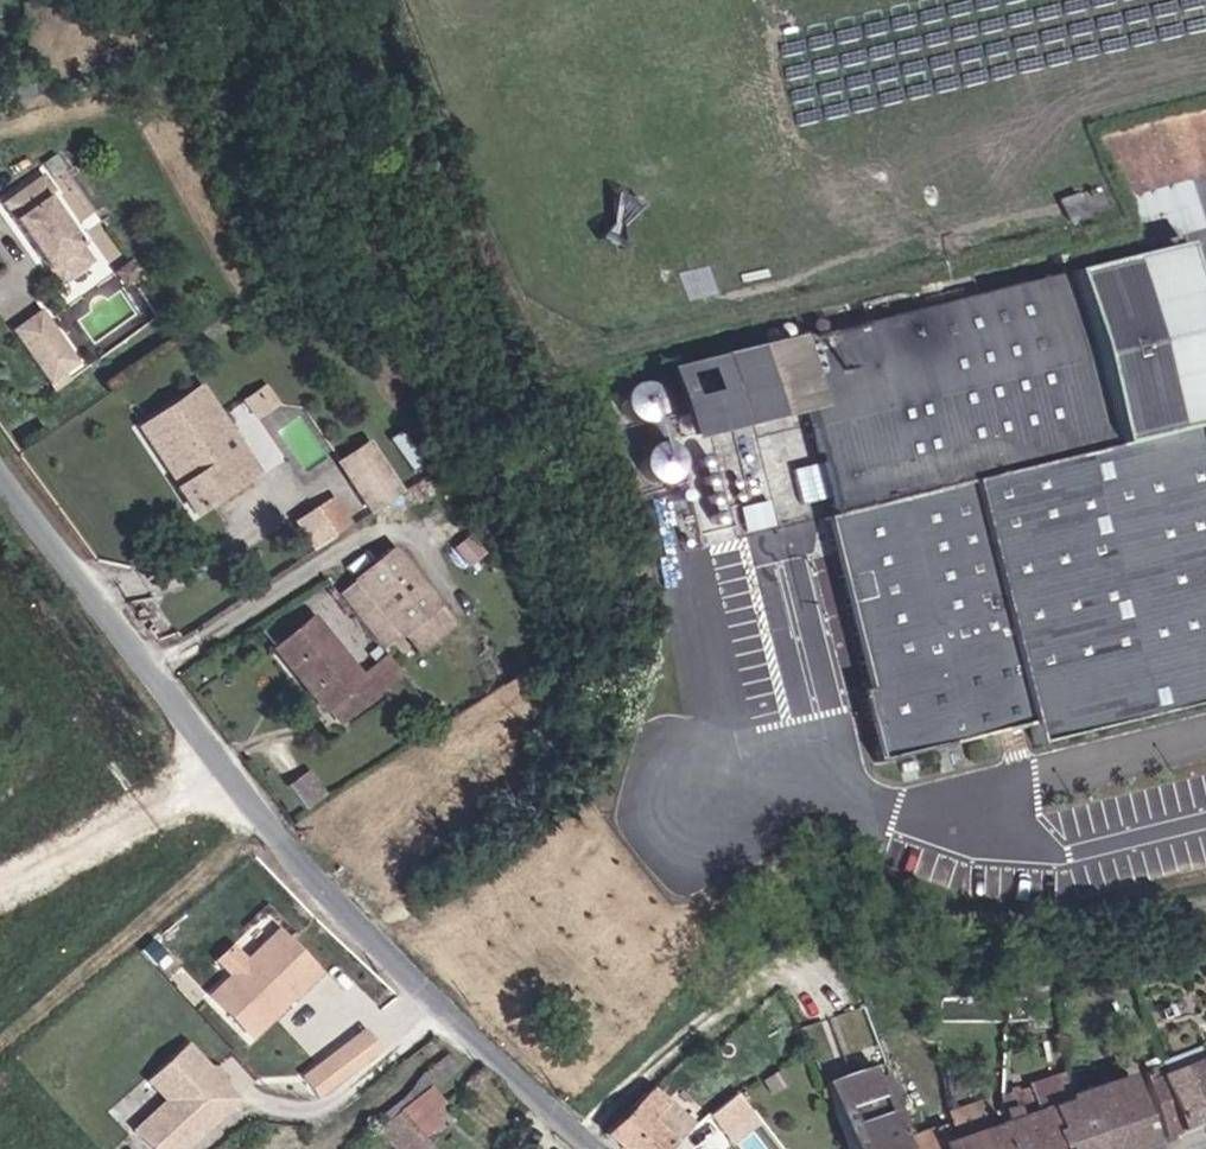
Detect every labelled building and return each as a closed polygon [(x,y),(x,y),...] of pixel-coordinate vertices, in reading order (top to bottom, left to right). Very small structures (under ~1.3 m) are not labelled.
[(32,43),(32,54),(46,49),(43,39),(32,43)] [(20,57),(32,54),(32,43),(18,47),(20,57)] [(1095,151),(1111,206),(1180,189),(1205,182),(1205,121),(1095,151)] [(39,173),(0,199),(0,203),(54,280),(87,257),(44,196),(51,191),(39,173)] [(1191,230),(1180,189),(1111,206),(1124,250),(1191,230)] [(1194,351),(1172,251),(781,340),(798,415),(820,518),(807,521),(845,696),(831,700),(849,777),(1016,740),(1013,726),(1205,683),(1205,549),(1180,437),(1205,432),(1205,403),(1194,351)] [(74,357),(35,305),(7,326),(46,379),(74,357)] [(798,415),(781,340),(657,368),(674,445),(765,423),(798,415)] [(195,388),(179,399),(218,457),(233,447),(195,388)] [(135,429),(163,471),(169,467),(176,477),(170,482),(173,487),(172,488),(187,514),(249,471),(233,447),(218,457),(179,399),(135,429)] [(237,422),(267,467),(283,456),(253,411),(237,422)] [(765,423),(674,445),(695,547),(786,526),(765,423)] [(372,512),(411,488),(377,434),(339,458),(372,512)] [(169,467),(163,471),(170,482),(176,477),(169,467)] [(294,517),(314,549),(356,522),(335,490),(294,517)] [(429,613),(388,556),(351,583),(392,639),(429,613)] [(326,717),(369,685),(356,668),(345,677),(298,616),(270,638),(290,664),(287,667),(326,717)] [(283,670),(287,667),(290,664),(270,638),(263,643),(283,670)] [(369,685),(385,672),(373,655),(356,668),(369,685)] [(318,790),(300,767),(279,783),(297,807),(318,790)] [(231,975),(212,994),(258,1039),(323,972),(283,933),(254,963),(233,943),(216,960),(231,975)] [(362,1027),(302,1074),(320,1098),(381,1050),(362,1027)] [(1205,1120),(1205,1051),(1198,1032),(1172,1042),(1181,1066),(1164,1073),(1159,1059),(1138,1066),(1153,1111),(1164,1136),(1205,1120)] [(221,1084),(207,1069),(184,1044),(156,1070),(171,1086),(171,1094),(165,1099),(130,1130),(148,1148),(177,1148),(234,1097),(221,1084)] [(441,1076),(457,1064),(448,1051),(432,1064),(441,1076)] [(423,1071),(432,1083),(441,1076),(432,1064),(423,1071)] [(1054,1078),(1052,1065),(1018,1076),(1026,1101),(989,1114),(1001,1148),(1052,1148),(1034,1097),(1056,1091),(1054,1078)] [(223,1075),(216,1068),(207,1069),(221,1084),(223,1075)] [(1114,1072),(1089,1080),(1104,1121),(1093,1126),(1099,1143),(1088,1147),(1089,1148),(1131,1148),(1140,1146),(1151,1141),(1123,1069),(1114,1072)] [(171,1086),(156,1070),(147,1079),(165,1099),(171,1094),(171,1086)] [(787,1081),(781,1072),(770,1079),(778,1088),(787,1081)] [(876,1073),(827,1089),(847,1148),(903,1148),(901,1144),(897,1134),(887,1106),(876,1073)] [(1089,1080),(1056,1091),(1034,1097),(1052,1148),(1089,1148),(1088,1147),(1099,1143),(1093,1126),(1104,1121),(1089,1080)] [(397,1109),(415,1127),(444,1103),(426,1087),(397,1109)] [(734,1142),(764,1120),(741,1089),(711,1111),(734,1142)] [(989,1114),(980,1089),(934,1106),(942,1130),(901,1144),(903,1148),(1001,1148),(989,1114)] [(657,1092),(602,1131),(622,1148),(671,1148),(697,1130),(657,1092)] [(900,1101),(887,1106),(897,1134),(910,1130),(900,1101)] [(412,1148),(436,1148),(415,1127),(397,1109),(385,1118),(412,1148)] [(716,1124),(708,1130),(713,1137),(721,1131),(716,1124)] [(697,1130),(671,1148),(717,1148),(697,1130)]
